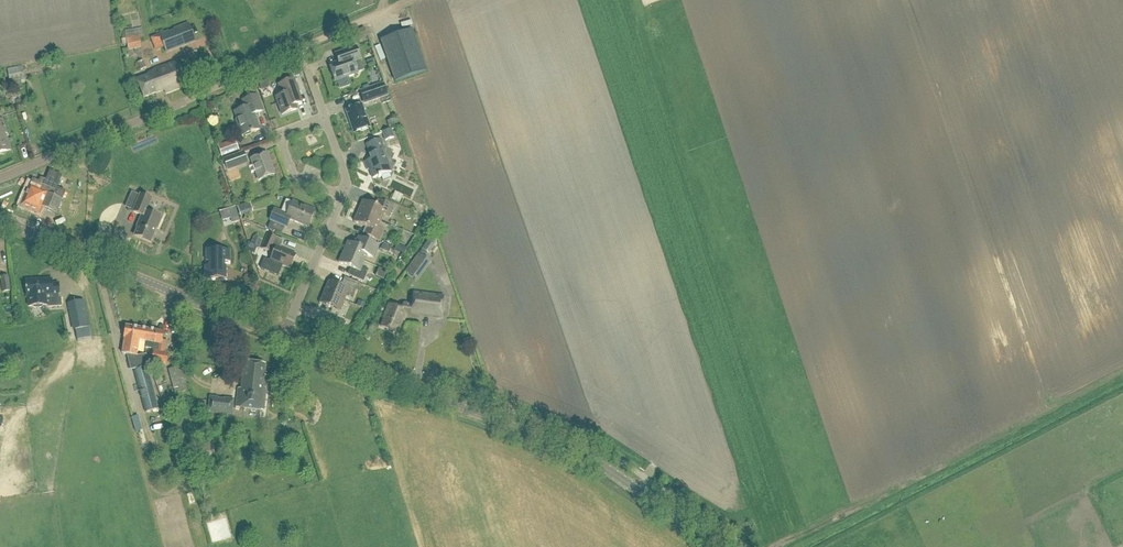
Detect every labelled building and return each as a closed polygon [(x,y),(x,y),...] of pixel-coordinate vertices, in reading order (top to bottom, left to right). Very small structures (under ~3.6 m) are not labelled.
[(168,31),(150,38),(156,52),(164,49),(166,54),(196,43),(188,23),(174,29),(174,31),(169,33),(168,31)] [(349,45),(368,37),(364,28),(345,35),(349,45)] [(395,82),(426,71),(412,30),(381,41),(395,82)] [(142,48),(140,36),(127,39),(129,51),(142,48)] [(357,74),(353,63),(361,61),(359,56),(356,48),(341,53),(344,61),(330,66),(336,81),(357,74)] [(165,94),(187,86),(177,61),(154,70),(154,72),(148,74),(148,76),(137,80),(144,98),(164,91),(165,94)] [(137,63),(140,71),(146,69),(143,61),(137,63)] [(9,80),(25,77),(23,67),(7,70),(9,80)] [(293,97),(299,95),(294,80),(278,85),(282,96),(276,98),(282,116),(297,110),(293,97)] [(384,84),(360,92),(364,105),(388,96),(384,84)] [(347,104),(359,100),(357,93),(345,98),(347,104)] [(254,115),(263,112),(257,96),(243,101),(245,109),(235,113),(238,120),(236,121),(239,129),(240,128),(243,136),(259,130),(254,115)] [(346,111),(354,133),(369,128),(362,106),(346,111)] [(397,118),(387,122),(390,130),(400,127),(397,118)] [(11,150),(3,120),(0,121),(0,153),(11,150)] [(373,179),(391,173),(384,152),(385,151),(381,140),(366,145),(372,160),(364,162),(367,171),(369,170),(373,179)] [(227,157),(242,151),(239,142),(224,147),(227,157)] [(401,162),(404,154),(398,151),(395,159),(401,162)] [(248,162),(244,152),(223,160),(227,170),(248,162)] [(274,175),(267,154),(251,160),(259,181),(274,175)] [(56,214),(65,192),(57,189),(62,177),(50,172),(46,181),(41,180),(39,183),(33,180),(30,187),(21,206),(39,214),(42,208),(56,214)] [(398,191),(395,198),(403,201),(406,195),(398,191)] [(137,228),(138,229),(135,237),(151,244),(158,228),(159,228),(163,220),(147,213),(153,200),(141,195),(140,196),(132,192),(129,199),(137,203),(133,213),(142,216),(137,228)] [(358,212),(381,222),(384,216),(388,218),(393,206),(380,201),(377,208),(363,201),(358,212)] [(308,228),(315,211),(293,202),(287,215),(274,210),(270,221),(287,228),(290,220),(308,228)] [(242,209),(245,218),(257,214),(253,205),(242,209)] [(240,222),(235,208),(229,210),(231,218),(233,224),(240,222)] [(381,222),(358,212),(354,223),(368,229),(365,236),(378,241),(383,230),(378,228),(381,222)] [(291,269),(296,256),(280,249),(283,241),(268,234),(262,249),(273,254),(270,262),(265,260),(261,269),(278,277),(283,266),(291,269)] [(343,253),(365,262),(367,256),(374,259),(379,246),(365,240),(362,248),(348,242),(343,253)] [(381,250),(389,253),(391,248),(383,245),(381,250)] [(208,252),(208,267),(206,267),(206,279),(225,279),(225,263),(228,263),(228,252),(208,252)] [(365,262),(343,253),(339,264),(353,270),(350,276),(364,282),(369,271),(362,268),(365,262)] [(418,254),(405,273),(418,282),(431,263),(418,254)] [(26,281),(27,297),(28,308),(47,307),(49,308),(62,307),(61,297),(59,297),(58,284),(52,284),(51,280),(35,281),(35,280),(26,281)] [(340,312),(349,290),(329,282),(319,304),(340,312)] [(404,304),(406,314),(421,316),(420,317),(442,319),(444,297),(414,293),(412,304),(404,304)] [(74,332),(75,332),(77,341),(92,338),(85,302),(69,305),(74,332)] [(406,314),(404,304),(401,310),(389,305),(384,318),(385,319),(381,328),(398,334),(406,314)] [(347,322),(335,317),(331,326),(343,331),(347,322)] [(146,343),(148,330),(126,326),(124,339),(125,339),(122,355),(137,357),(139,342),(146,343)] [(146,343),(145,348),(152,349),(153,354),(152,364),(166,366),(168,354),(165,353),(167,342),(162,341),(164,333),(148,330),(146,343)] [(264,411),(268,377),(264,377),(265,365),(245,363),(244,371),(243,371),(241,389),(238,389),(236,408),(264,411)] [(188,385),(183,366),(169,370),(176,394),(188,390),(187,386),(188,385)] [(159,409),(148,367),(134,371),(146,413),(159,409)] [(283,380),(272,380),(272,389),(282,390),(283,380)] [(232,416),(233,400),(210,398),(208,413),(232,416)] [(141,431),(137,416),(132,418),(135,433),(141,431)]
